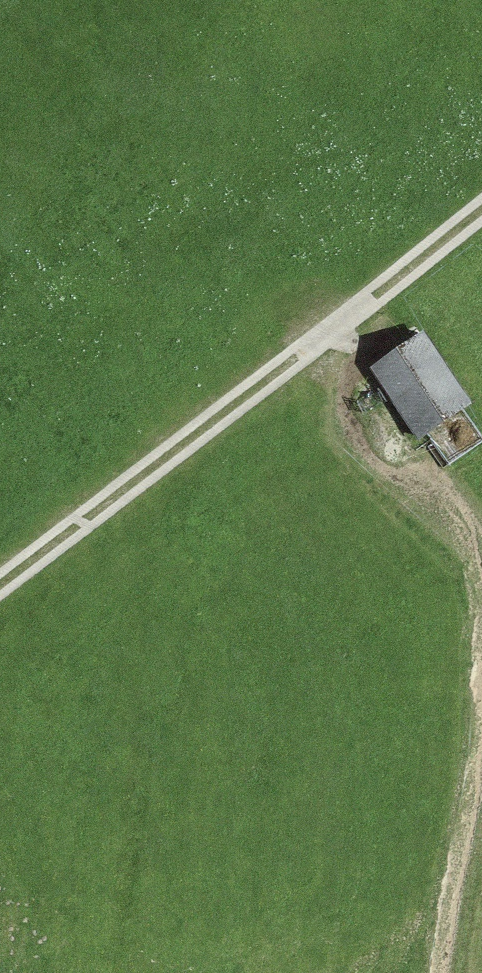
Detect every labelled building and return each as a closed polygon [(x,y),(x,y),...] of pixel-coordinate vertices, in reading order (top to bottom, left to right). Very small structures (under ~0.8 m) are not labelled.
[(390,380),(440,449),(481,418),(481,379),(451,336),(390,380)]
